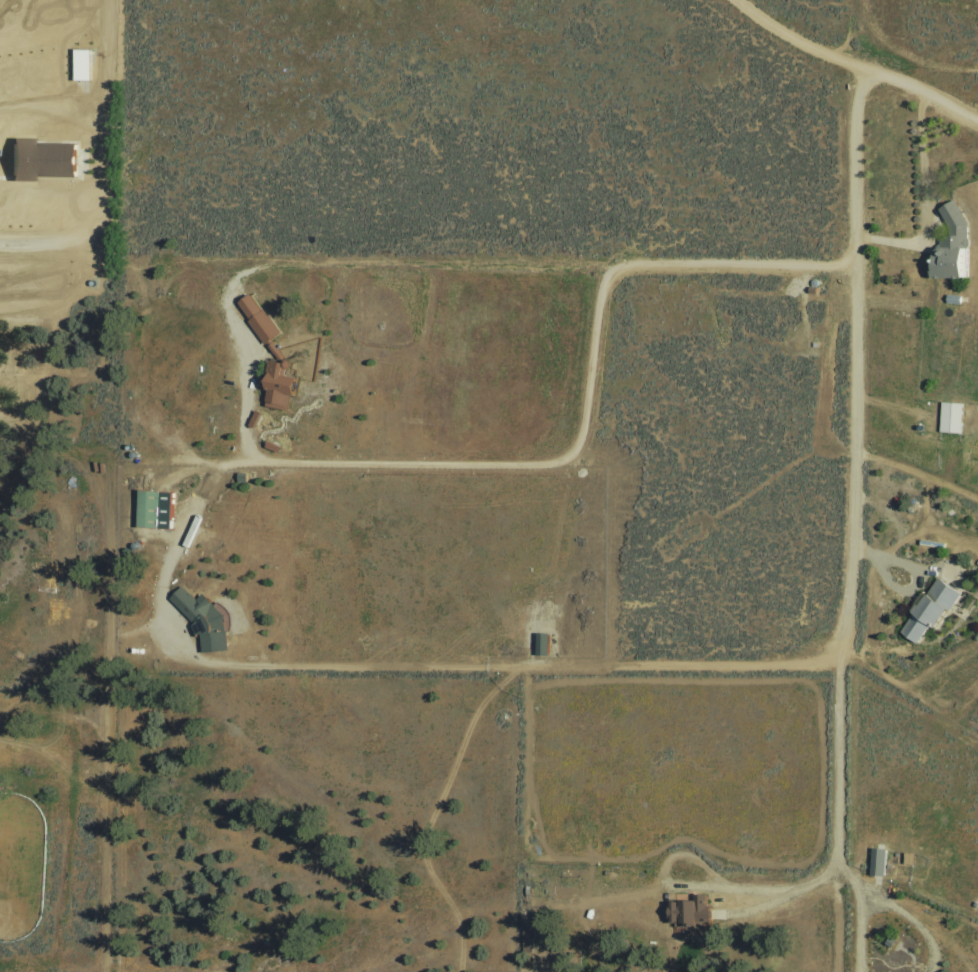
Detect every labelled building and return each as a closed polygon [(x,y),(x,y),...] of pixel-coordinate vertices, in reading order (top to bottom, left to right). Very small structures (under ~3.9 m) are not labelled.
[(91,79),(92,48),(76,48),(76,79),(91,79)] [(11,138),(11,182),(37,182),(37,176),(75,176),(75,146),(37,145),(37,138),(11,138)] [(936,211),(951,202),(966,224),(969,248),(959,249),(959,282),(930,281),(931,251),(940,249),(941,238),(947,238),(948,230),(936,211)] [(248,296),(260,313),(263,312),(279,334),(271,341),(290,366),(285,371),(284,377),(298,380),(295,396),(288,394),(286,412),(264,407),(266,391),(262,390),(268,362),(280,364),(269,349),(265,350),(246,324),(249,321),(237,303),(248,296)] [(430,326),(439,327),(436,346),(427,344),(430,326)] [(422,371),(430,372),(429,378),(433,379),(431,390),(419,387),(422,371)] [(417,396),(429,397),(428,408),(416,408),(417,396)] [(940,403),(963,404),(961,435),(938,433),(940,403)] [(259,427),(265,412),(256,408),(250,423),(259,427)] [(409,417),(422,420),(420,427),(407,424),(409,417)] [(269,442),(280,446),(277,454),(266,450),(269,442)] [(237,474),(246,475),(245,485),(237,484),(237,474)] [(138,490),(172,493),(169,529),(136,527),(138,490)] [(937,578),(961,594),(950,611),(945,607),(933,626),(929,624),(915,645),(899,634),(924,594),(926,596),(937,578)] [(169,600),(181,588),(194,601),(201,595),(221,615),(227,651),(201,652),(199,635),(195,637),(188,628),(194,625),(169,600)] [(537,623),(550,624),(549,633),(536,633),(537,623)] [(534,656),(546,656),(547,636),(535,636),(534,656)] [(870,848),(886,849),(884,877),(868,876),(870,848)] [(914,863),(915,852),(905,851),(905,863),(914,863)] [(668,904),(678,904),(678,901),(693,901),(693,896),(705,896),(704,907),(708,907),(708,930),(685,930),(685,936),(675,935),(675,924),(668,924),(668,904)] [(532,928),(523,929),(524,950),(533,950),(532,928)]
